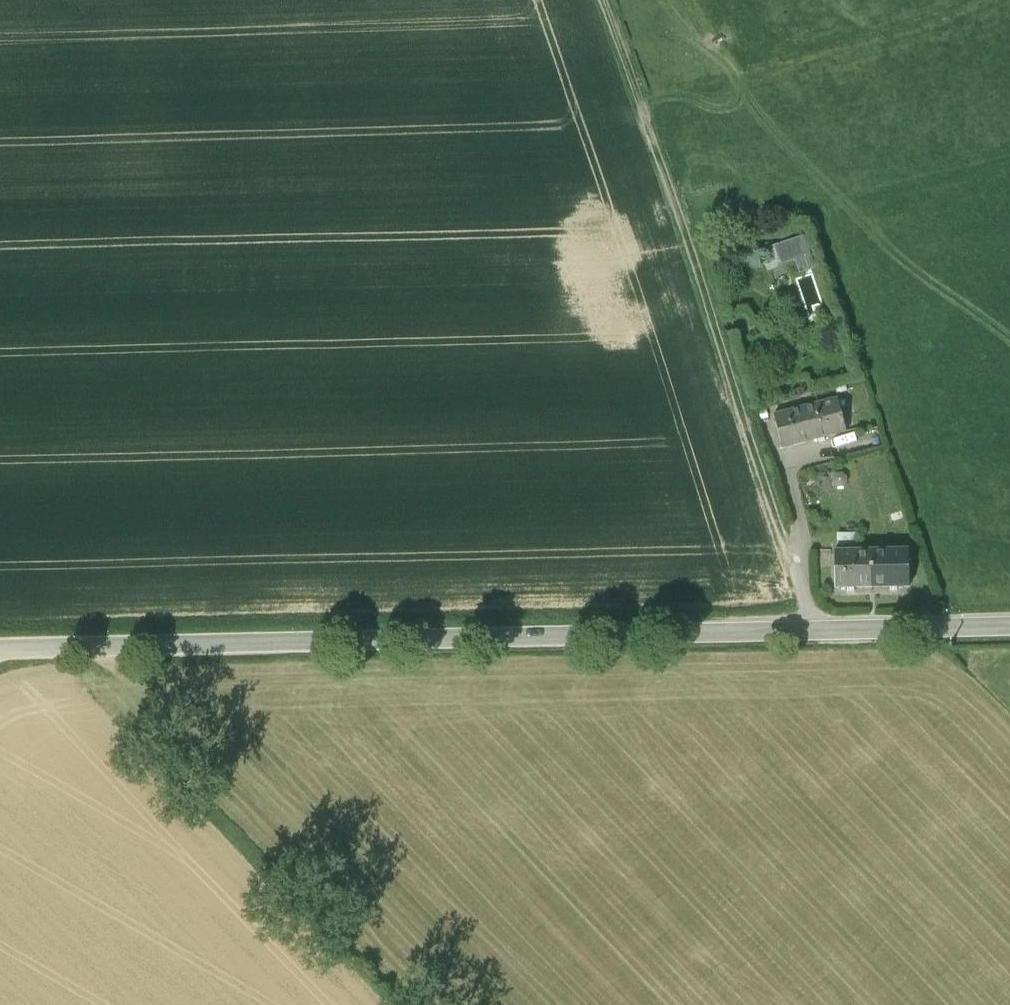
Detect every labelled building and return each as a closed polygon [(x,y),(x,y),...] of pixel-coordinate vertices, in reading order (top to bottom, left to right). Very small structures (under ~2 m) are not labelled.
[(805,236),(772,246),(778,264),(793,260),(797,273),(815,268),(805,236)] [(838,397),(774,413),(783,446),(847,430),(838,397)] [(872,551),(836,552),(836,588),(873,587),(872,551)] [(909,551),(872,551),(873,587),(910,587),(909,551)]
